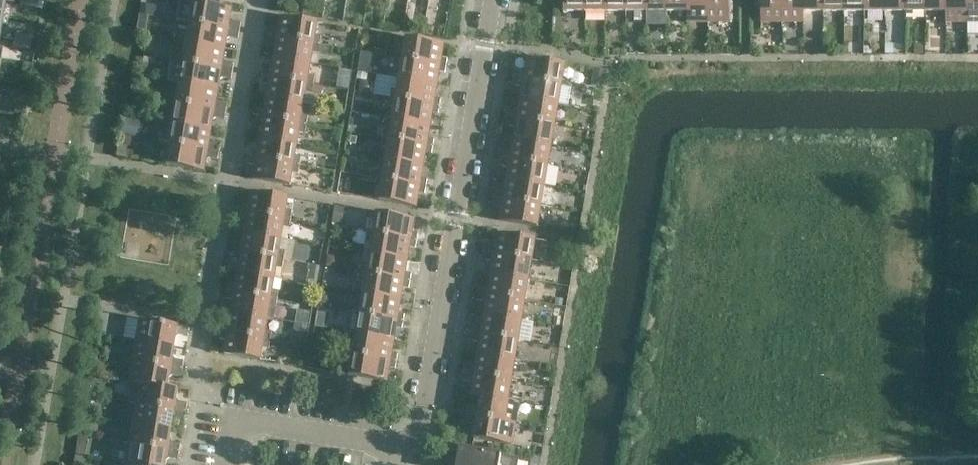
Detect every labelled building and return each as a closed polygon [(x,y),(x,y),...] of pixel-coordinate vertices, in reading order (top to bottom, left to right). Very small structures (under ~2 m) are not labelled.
[(38,1),(29,0),(20,0),(19,6),(37,9),(38,1)] [(585,0),(564,0),(564,11),(585,11),(585,0)] [(606,0),(585,0),(585,11),(606,11),(606,0)] [(626,0),(606,0),(606,11),(626,11),(626,0)] [(647,0),(626,0),(626,11),(647,11),(647,0)] [(667,0),(647,0),(647,11),(667,11),(667,0)] [(688,0),(667,0),(667,11),(687,11),(688,11),(688,0)] [(709,0),(688,0),(688,11),(687,11),(687,22),(709,22),(709,0)] [(730,0),(709,0),(709,22),(730,22),(730,0)] [(782,0),(761,0),(761,22),(782,22),(782,0)] [(803,0),(782,0),(782,22),(804,22),(804,11),(803,11),(803,0)] [(824,0),(803,0),(803,11),(804,11),(824,11),(824,0)] [(844,0),(824,0),(824,11),(844,11),(844,0)] [(864,0),(844,0),(844,11),(864,11),(864,0)] [(885,0),(864,0),(864,11),(885,11),(885,0)] [(905,0),(885,0),(885,11),(905,11),(905,0)] [(926,0),(905,0),(905,11),(926,11),(926,0)] [(947,0),(926,0),(926,11),(946,11),(947,11),(947,0)] [(967,0),(947,0),(947,11),(946,11),(946,22),(967,22),(967,0)] [(967,22),(977,22),(977,0),(967,0),(967,22)] [(230,18),(232,8),(221,6),(221,7),(194,2),(194,3),(190,23),(240,31),(241,23),(232,21),(230,18)] [(316,35),(318,22),(281,16),(278,30),(272,29),(271,36),(321,44),(322,36),(316,35)] [(238,39),(240,31),(190,23),(187,43),(225,49),(226,40),(230,38),(238,39)] [(31,43),(32,36),(14,33),(13,40),(31,43)] [(319,53),(321,44),(271,36),(270,43),(276,44),(274,57),(311,64),(313,52),(319,53)] [(442,57),(444,44),(407,37),(405,49),(399,48),(397,57),(447,66),(448,59),(442,57)] [(30,50),(31,43),(13,40),(12,47),(30,50)] [(223,58),(225,49),(187,43),(184,63),(233,71),(234,63),(226,62),(223,58)] [(309,75),(311,64),(274,57),(272,70),(265,69),(264,76),(314,85),(315,76),(309,75)] [(445,73),(447,66),(397,57),(396,66),(402,67),(400,79),(437,85),(439,72),(445,73)] [(562,85),(565,64),(528,58),(526,68),(523,70),(514,69),(513,77),(562,85)] [(232,79),(233,71),(184,63),(180,83),(218,89),(220,80),(223,78),(232,79)] [(312,93),(314,85),(264,76),(263,84),(269,85),(267,98),(304,104),(306,92),(312,93)] [(558,105),(562,85),(513,77),(511,85),(520,86),(522,90),(521,99),(558,105)] [(435,98),(437,85),(400,79),(398,90),(392,89),(390,98),(440,106),(441,99),(435,98)] [(217,99),(218,89),(180,83),(177,103),(226,111),(228,103),(219,102),(217,99)] [(302,115),(304,104),(267,98),(265,110),(259,109),(257,117),(307,125),(308,116),(302,115)] [(439,113),(440,106),(390,98),(389,106),(395,107),(393,119),(430,125),(433,112),(439,113)] [(555,125),(558,105),(521,99),(519,108),(516,111),(507,109),(506,117),(555,125)] [(225,120),(226,111),(177,103),(174,123),(211,130),(213,120),(216,118),(225,120)] [(305,134),(307,125),(257,117),(256,124),(262,125),(260,138),(298,144),(300,133),(305,134)] [(552,145),(555,125),(506,117),(504,125),(513,127),(515,130),(514,139),(552,145)] [(124,118),(124,133),(144,134),(144,119),(124,118)] [(428,138),(430,125),(393,119),(391,130),(385,129),(384,138),(433,146),(434,139),(428,138)] [(210,139),(211,130),(174,123),(170,143),(219,152),(221,144),(212,142),(210,139)] [(296,155),(298,144),(260,138),(258,151),(252,150),(251,157),(300,165),(302,156),(296,155)] [(432,153),(433,146),(384,138),(382,147),(388,148),(386,159),(424,165),(426,152),(432,153)] [(548,165),(552,145),(514,139),(512,148),(509,151),(500,149),(499,157),(548,165)] [(218,160),(219,152),(170,143),(167,165),(204,171),(206,161),(209,158),(218,160)] [(299,174),(300,165),(251,157),(249,164),(255,165),(253,179),(291,185),(293,173),(299,174)] [(545,186),(548,165),(499,157),(498,165),(506,167),(509,170),(507,179),(545,186)] [(421,178),(424,165),(386,159),(384,170),(378,169),(377,178),(426,186),(427,179),(421,178)] [(425,194),(426,186),(377,178),(375,187),(381,188),(379,200),(417,207),(419,193),(425,194)] [(542,206),(545,186),(507,179),(506,189),(502,191),(494,189),(492,198),(542,206)] [(287,210),(289,197),(251,191),(249,205),(243,204),(242,211),(291,219),(292,211),(287,210)] [(198,213),(201,198),(188,196),(185,211),(198,213)] [(538,227),(542,206),(492,198),(491,206),(500,207),(502,210),(500,221),(538,227)] [(290,228),(291,219),(242,211),(240,218),(246,219),(244,232),(282,239),(284,227),(290,228)] [(412,232),(415,218),(377,212),(375,225),(369,224),(368,232),(417,241),(418,233),(412,232)] [(280,250),(282,239),(244,232),(242,245),(236,244),(235,251),(284,260),(286,251),(280,250)] [(416,248),(417,241),(368,232),(366,241),(372,242),(370,253),(408,260),(410,247),(416,248)] [(532,260),(536,239),(498,233),(496,243),(493,245),(484,244),(483,252),(532,260)] [(283,268),(284,260),(235,251),(234,259),(240,260),(238,272),(275,279),(277,267),(283,268)] [(529,280),(532,260),(483,252),(482,260),(490,261),(493,265),(491,274),(529,280)] [(405,273),(408,260),(370,253),(368,265),(362,264),(361,273),(410,281),(412,274),(405,273)] [(273,290),(275,279),(238,272),(235,285),(229,284),(228,291),(277,300),(279,291),(273,290)] [(409,288),(410,281),(361,273),(359,281),(365,282),(363,294),(401,300),(403,287),(409,288)] [(526,300),(529,280),(491,274),(490,283),(486,285),(478,284),(476,292),(526,300)] [(276,309),(277,300),(228,291),(227,299),(233,300),(231,313),(268,319),(270,308),(276,309)] [(522,320),(526,300),(476,292),(475,300),(484,301),(486,305),(484,314),(522,320)] [(399,313),(401,300),(363,294),(362,305),(356,304),(354,313),(404,321),(405,314),(399,313)] [(99,313),(98,327),(131,331),(133,316),(99,313)] [(266,331),(268,319),(231,313),(229,325),(223,324),(221,332),(271,340),(272,332),(266,331)] [(402,328),(404,321),(354,313),(353,322),(359,323),(357,334),(394,340),(396,327),(402,328)] [(519,341),(522,320),(484,314),(483,323),(480,326),(471,324),(470,332),(519,341)] [(188,337),(190,328),(141,319),(137,340),(175,347),(176,337),(180,335),(188,337)] [(269,349),(271,340),(221,332),(220,339),(226,340),(224,354),(261,360),(263,348),(269,349)] [(515,361),(519,341),(470,332),(468,340),(477,342),(479,345),(478,354),(515,361)] [(392,353),(394,340),(357,334),(355,345),(349,344),(347,353),(397,361),(398,354),(392,353)] [(173,356),(175,347),(137,340),(134,360),(183,369),(184,361),(175,359),(173,356)] [(396,369),(397,361),(347,353),(346,362),(352,363),(350,375),(387,382),(390,368),(396,369)] [(512,381),(515,361),(478,354),(476,364),(473,366),(464,364),(463,373),(512,381)] [(181,377),(183,369),(134,360),(130,382),(141,384),(141,383),(168,387),(168,386),(169,378),(173,375),(181,377)] [(509,400),(512,381),(463,373),(461,381),(470,382),(472,385),(471,395),(481,397),(509,401),(509,400)] [(177,399),(179,388),(168,386),(168,387),(141,383),(141,384),(137,403),(186,411),(188,403),(179,402),(177,399)] [(516,423),(519,402),(509,400),(509,401),(481,397),(480,406),(477,409),(468,407),(467,415),(516,423)] [(185,419),(186,411),(137,403),(134,423),(172,430),(173,420),(177,418),(185,419)] [(512,445),(516,423),(467,415),(465,423),(474,425),(476,428),(474,438),(512,445)] [(170,439),(172,430),(134,423),(130,443),(180,452),(181,444),(172,442),(170,439)] [(180,452),(130,443),(127,463),(136,464),(166,464),(166,460),(170,458),(178,460),(180,452)] [(519,458),(461,448),(458,464),(518,464),(519,458)]
